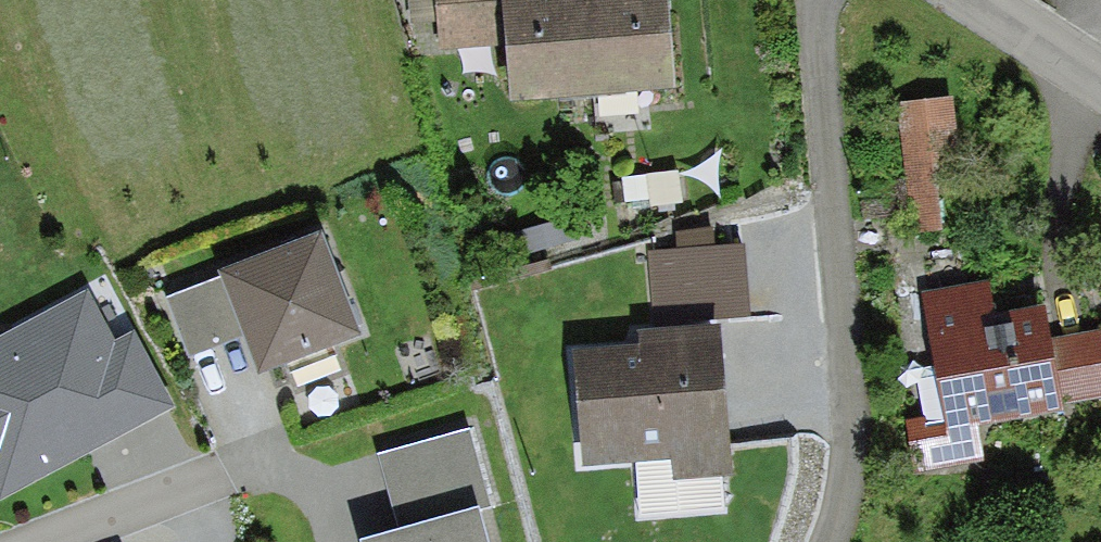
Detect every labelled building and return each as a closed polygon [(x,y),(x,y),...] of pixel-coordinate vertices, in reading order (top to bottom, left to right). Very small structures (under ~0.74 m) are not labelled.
[(411,25),(436,23),(437,50),(507,46),(511,99),(673,88),(667,0),(409,0),(411,25)] [(955,100),(897,107),(911,235),(969,228),(955,100)] [(677,250),(648,251),(653,320),(745,314),(741,246),(710,248),(709,231),(676,233),(677,250)] [(358,334),(319,232),(220,269),(223,275),(244,334),(259,371),(358,334)] [(943,391),(895,413),(915,458),(974,430),(966,407),(1049,382),(1021,297),(972,316),(952,270),(905,295),(943,391)] [(187,355),(244,334),(223,275),(166,296),(187,355)] [(1,499),(171,405),(132,335),(115,344),(87,293),(0,341),(0,496),(1,499)] [(637,346),(574,350),(580,461),(673,456),(675,474),(726,471),(718,328),(636,333),(637,346)] [(469,431),(378,457),(400,530),(478,507),(490,503),(469,431)] [(361,541),(487,541),(478,507),(400,530),(361,541)]
